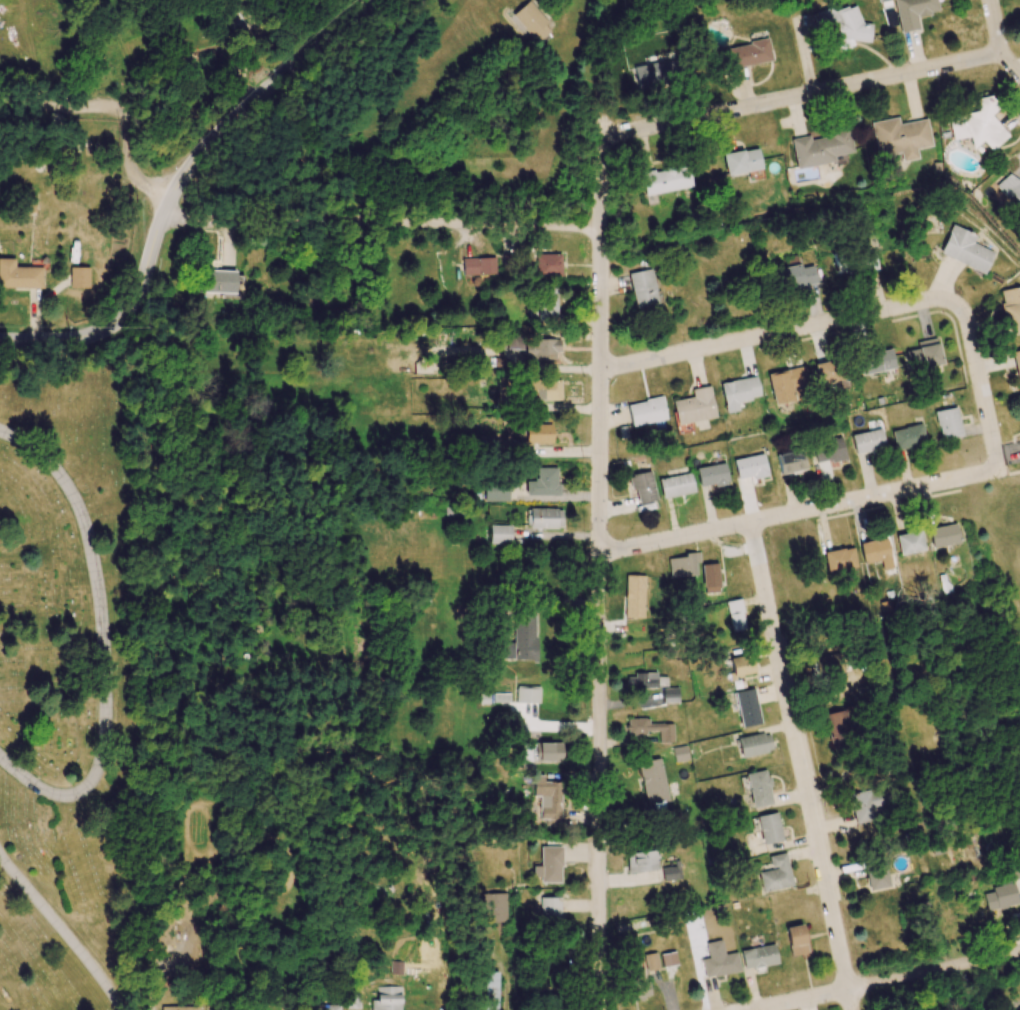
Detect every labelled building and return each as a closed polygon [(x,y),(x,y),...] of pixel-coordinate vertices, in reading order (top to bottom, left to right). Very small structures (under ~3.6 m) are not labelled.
[(918,29),(916,16),(938,12),(935,0),(894,0),(900,32),(918,29)] [(536,43),(552,29),(527,1),(511,15),(536,43)] [(870,42),(872,24),(862,23),(856,8),(845,7),(833,11),(832,7),(811,15),(819,34),(832,36),(834,41),(844,42),(849,40),(870,42)] [(727,47),(731,68),(772,61),(768,40),(727,47)] [(634,65),(637,89),(676,85),(672,52),(665,53),(666,61),(634,65)] [(952,140),(969,137),(971,149),(981,140),(990,151),(1008,135),(990,115),(997,108),(991,101),(990,96),(974,99),(977,111),(948,117),(952,140)] [(871,122),(877,157),(900,152),(902,161),(918,158),(916,149),(931,146),(926,119),(899,124),(898,117),(871,122)] [(853,153),(849,130),(809,137),(809,135),(790,139),(796,169),(834,162),(833,156),(853,153)] [(761,169),(757,148),(721,155),(726,176),(761,169)] [(692,186),(687,163),(640,173),(644,196),(692,186)] [(1018,182),(1011,173),(995,185),(1007,200),(1012,196),(1019,207),(1019,181),(1018,182)] [(984,274),(994,253),(972,243),(976,235),(952,224),(939,253),(984,274)] [(561,276),(561,254),(535,254),(535,276),(561,276)] [(779,289),(817,284),(814,265),(800,267),(798,256),(786,257),(787,266),(776,267),(779,289)] [(462,258),(463,276),(473,275),(473,284),(481,284),(481,275),(496,275),(496,257),(462,258)] [(42,288),(43,267),(14,267),(14,259),(0,259),(0,287),(42,288)] [(89,288),(90,267),(70,267),(69,288),(89,288)] [(629,272),(634,308),(662,305),(660,291),(655,291),(652,269),(629,272)] [(236,271),(202,270),(201,292),(235,293),(236,271)] [(537,322),(557,321),(555,287),(536,288),(537,322)] [(999,291),(1008,336),(1019,333),(1019,287),(999,291)] [(523,349),(523,336),(506,336),(506,349),(523,349)] [(941,365),(937,338),(916,342),(917,349),(904,351),(908,370),(941,365)] [(559,339),(525,339),(525,358),(558,359),(559,339)] [(872,373),(895,369),(891,349),(868,353),(872,373)] [(1011,352),(1019,386),(1019,385),(1019,350),(1011,352)] [(815,367),(818,385),(846,380),(843,363),(815,367)] [(774,404),(810,397),(804,367),(768,374),(774,404)] [(720,382),(725,413),(738,411),(736,401),(760,398),(757,377),(720,382)] [(560,400),(560,380),(527,379),(526,399),(560,400)] [(671,401),(676,425),(716,417),(709,386),(691,389),(692,397),(671,401)] [(631,426),(667,419),(662,397),(626,404),(631,426)] [(940,440),(961,436),(956,407),(934,411),(940,440)] [(525,443),(552,443),(552,424),(525,424),(525,443)] [(894,449),(925,445),(923,425),(892,429),(894,449)] [(851,436),(855,455),(885,448),(881,428),(851,436)] [(831,459),(832,462),(846,459),(842,438),(811,445),(815,462),(831,459)] [(508,440),(483,440),(482,455),(507,455),(508,440)] [(777,453),(779,474),(805,471),(803,450),(777,453)] [(737,480),(768,475),(764,453),(733,460),(737,480)] [(699,487),(714,484),(715,487),(728,484),(724,463),(695,468),(699,487)] [(558,495),(558,468),(536,468),(536,480),(525,480),(526,496),(558,495)] [(630,491),(635,490),(637,504),(656,501),(651,471),(628,476),(630,491)] [(658,478),(661,498),(694,493),(691,474),(658,478)] [(508,502),(508,485),(484,484),(484,501),(508,502)] [(530,528),(563,528),(562,508),(529,509),(530,528)] [(929,527),(931,547),(958,544),(956,524),(929,527)] [(511,543),(511,525),(490,525),(490,543),(511,543)] [(895,536),(900,555),(925,549),(920,530),(895,536)] [(890,559),(887,538),(859,543),(862,563),(890,559)] [(856,569),(854,548),(824,551),(827,573),(856,569)] [(667,557),(670,578),(697,575),(696,563),(700,563),(699,553),(667,557)] [(702,564),(703,593),(719,592),(718,563),(702,564)] [(644,618),(645,575),(625,575),(624,618),(644,618)] [(727,600),(730,631),(744,630),(742,599),(727,600)] [(514,642),(502,642),(503,660),(537,660),(536,616),(513,617),(514,642)] [(731,678),(754,675),(752,656),(729,658),(731,678)] [(814,656),(814,675),(832,674),(832,666),(839,666),(838,656),(814,656)] [(657,672),(634,672),(634,677),(626,677),(626,688),(657,687),(657,672)] [(540,703),(540,687),(517,686),(516,703),(540,703)] [(663,703),(678,702),(678,688),(662,688),(663,703)] [(734,692),(741,728),(761,724),(754,688),(734,692)] [(830,745),(851,741),(845,708),(824,712),(830,745)] [(627,736),(647,735),(647,731),(659,731),(659,743),(673,742),(673,723),(649,724),(649,719),(627,719),(627,736)] [(770,733),(738,736),(739,756),(772,753),(770,733)] [(562,762),(562,743),(536,742),(536,749),(523,748),(523,761),(562,762)] [(672,747),(674,762),(688,761),(687,746),(672,747)] [(646,804),(668,800),(659,759),(637,763),(646,804)] [(771,805),(767,770),(747,772),(750,807),(771,805)] [(561,781),(544,782),(544,775),(534,775),(534,796),(542,795),(542,825),(561,825),(561,781)] [(875,819),(874,806),(884,805),(882,791),(849,794),(852,821),(875,819)] [(756,816),(763,845),(782,840),(776,812),(756,816)] [(540,866),(533,866),(533,877),(541,877),(541,882),(561,882),(561,847),(540,847),(540,866)] [(758,871),(761,892),(791,887),(786,853),(768,856),(771,869),(758,871)] [(663,881),(681,880),(680,861),(662,862),(663,881)] [(888,888),(886,866),(865,868),(868,890),(888,888)] [(1018,904),(1014,883),(991,887),(992,892),(983,894),(986,910),(1018,904)] [(505,893),(482,894),(483,922),(506,921),(505,893)] [(560,898),(540,897),(539,920),(559,921),(560,898)] [(791,956),(808,953),(802,924),(785,927),(791,956)] [(708,958),(701,959),(704,977),(740,973),(737,953),(723,954),(722,940),(706,942),(708,958)] [(778,963),(774,944),(740,951),(744,970),(778,963)] [(663,967),(678,964),(675,951),(660,954),(663,967)] [(647,971),(659,969),(656,952),(644,954),(647,971)] [(403,961),(390,960),(390,974),(402,974),(403,961)] [(649,998),(646,970),(628,972),(631,1000),(649,998)] [(485,972),(484,1009),(498,1009),(499,972),(485,972)] [(401,987),(377,986),(377,1002),(371,1002),(371,1009),(401,1009),(401,987)] [(360,1009),(360,995),(348,995),(348,1009),(360,1009)]
